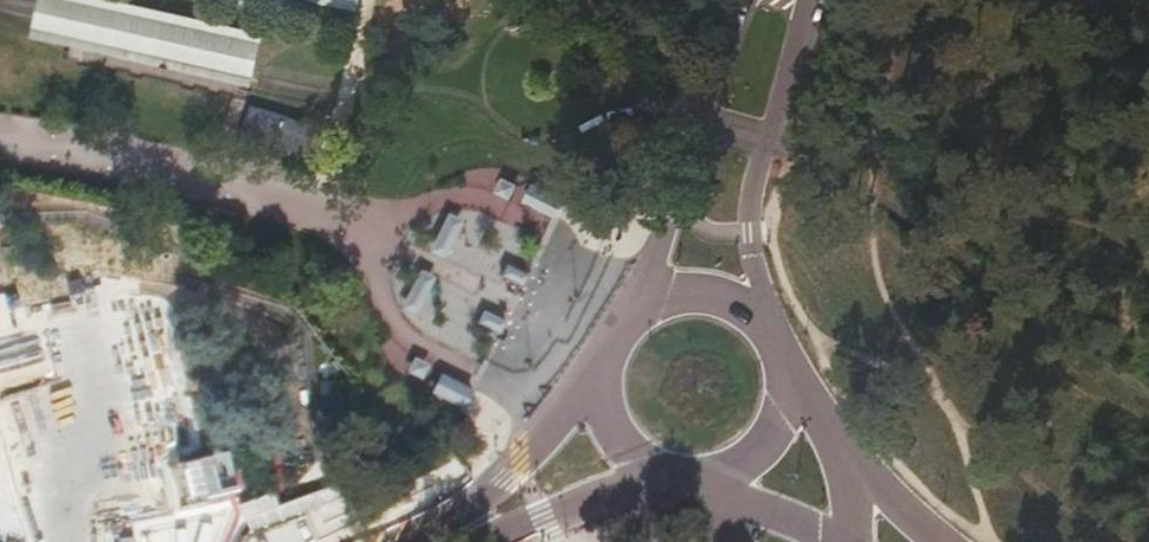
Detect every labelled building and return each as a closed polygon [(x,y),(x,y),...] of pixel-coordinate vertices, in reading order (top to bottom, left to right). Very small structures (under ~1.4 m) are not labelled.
[(251,42),(65,0),(49,0),(42,34),(243,79),(251,42)] [(259,10),(261,0),(216,0),(259,10)] [(310,154),(316,121),(247,109),(242,142),(310,154)] [(525,204),(557,218),(566,198),(535,184),(525,204)] [(445,258),(465,217),(447,208),(427,250),(445,258)] [(503,276),(525,286),(530,274),(508,265),(503,276)] [(417,316),(437,275),(419,266),(399,308),(417,316)] [(500,334),(507,321),(486,311),(479,324),(500,334)] [(464,409),(473,388),(442,374),(433,395),(464,409)] [(185,379),(22,413),(37,486),(200,452),(185,379)]
